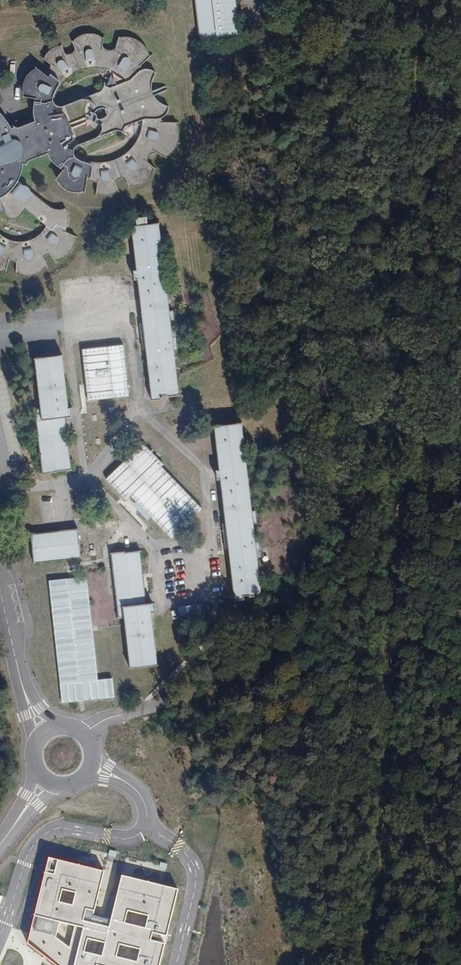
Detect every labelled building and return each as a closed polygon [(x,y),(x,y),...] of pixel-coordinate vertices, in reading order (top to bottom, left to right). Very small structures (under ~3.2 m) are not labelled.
[(201,41),(242,37),(238,0),(197,0),(201,41)] [(179,142),(179,128),(177,122),(162,122),(162,119),(168,112),(169,106),(162,103),(154,95),(153,91),(152,83),(155,73),(152,69),(147,69),(143,70),(141,66),(152,56),(147,48),(139,41),(134,38),(126,36),(120,38),(115,48),(111,50),(107,50),(103,46),(103,38),(96,34),(89,32),(83,33),(77,37),(72,41),(75,49),(72,54),(68,55),(61,45),(56,46),(49,50),(44,57),(55,67),(49,75),(36,67),(27,74),(23,83),(23,90),(24,95),(37,97),(37,100),(35,100),(34,106),(33,114),(35,119),(29,122),(25,124),(21,125),(16,126),(13,126),(12,128),(9,121),(5,117),(0,111),(0,270),(5,270),(7,266),(9,262),(11,261),(16,263),(17,273),(24,275),(33,275),(40,273),(47,267),(45,262),(44,256),(47,254),(50,253),(55,260),(64,257),(70,253),(74,246),(76,237),(66,232),(66,229),(69,226),(69,217),(66,210),(57,209),(49,207),(19,181),(21,175),(23,163),(27,161),(32,158),(43,155),(48,152),(54,162),(60,167),(63,168),(57,179),(63,187),(72,191),(79,191),(86,190),(86,182),(90,181),(93,181),(97,183),(95,192),(101,194),(108,195),(115,192),(118,191),(115,182),(117,179),(122,177),(127,179),(129,186),(138,185),(145,181),(151,176),(154,167),(148,161),(151,155),(156,153),(167,159),(173,155),(179,142)] [(153,396),(182,396),(173,322),(166,284),(159,222),(134,225),(137,253),(139,266),(143,303),(133,302),(138,335),(149,359),(153,396)] [(124,345),(82,349),(87,400),(129,396),(124,345)] [(35,362),(45,415),(34,413),(44,474),(74,473),(67,420),(74,418),(66,357),(35,362)] [(243,427),(215,428),(218,456),(221,509),(216,509),(217,521),(222,521),(231,598),(261,595),(253,519),(250,480),(243,427)] [(202,507),(141,444),(105,479),(147,521),(151,518),(170,538),(202,507)] [(83,561),(79,532),(34,536),(39,568),(83,561)] [(145,574),(142,555),(114,557),(120,599),(124,608),(132,665),(159,664),(156,603),(146,604),(145,574)] [(50,580),(60,702),(114,698),(112,678),(96,679),(88,577),(50,580)] [(200,623),(201,608),(180,610),(180,622),(200,623)] [(48,855),(28,942),(59,964),(157,964),(177,886),(48,855)]
